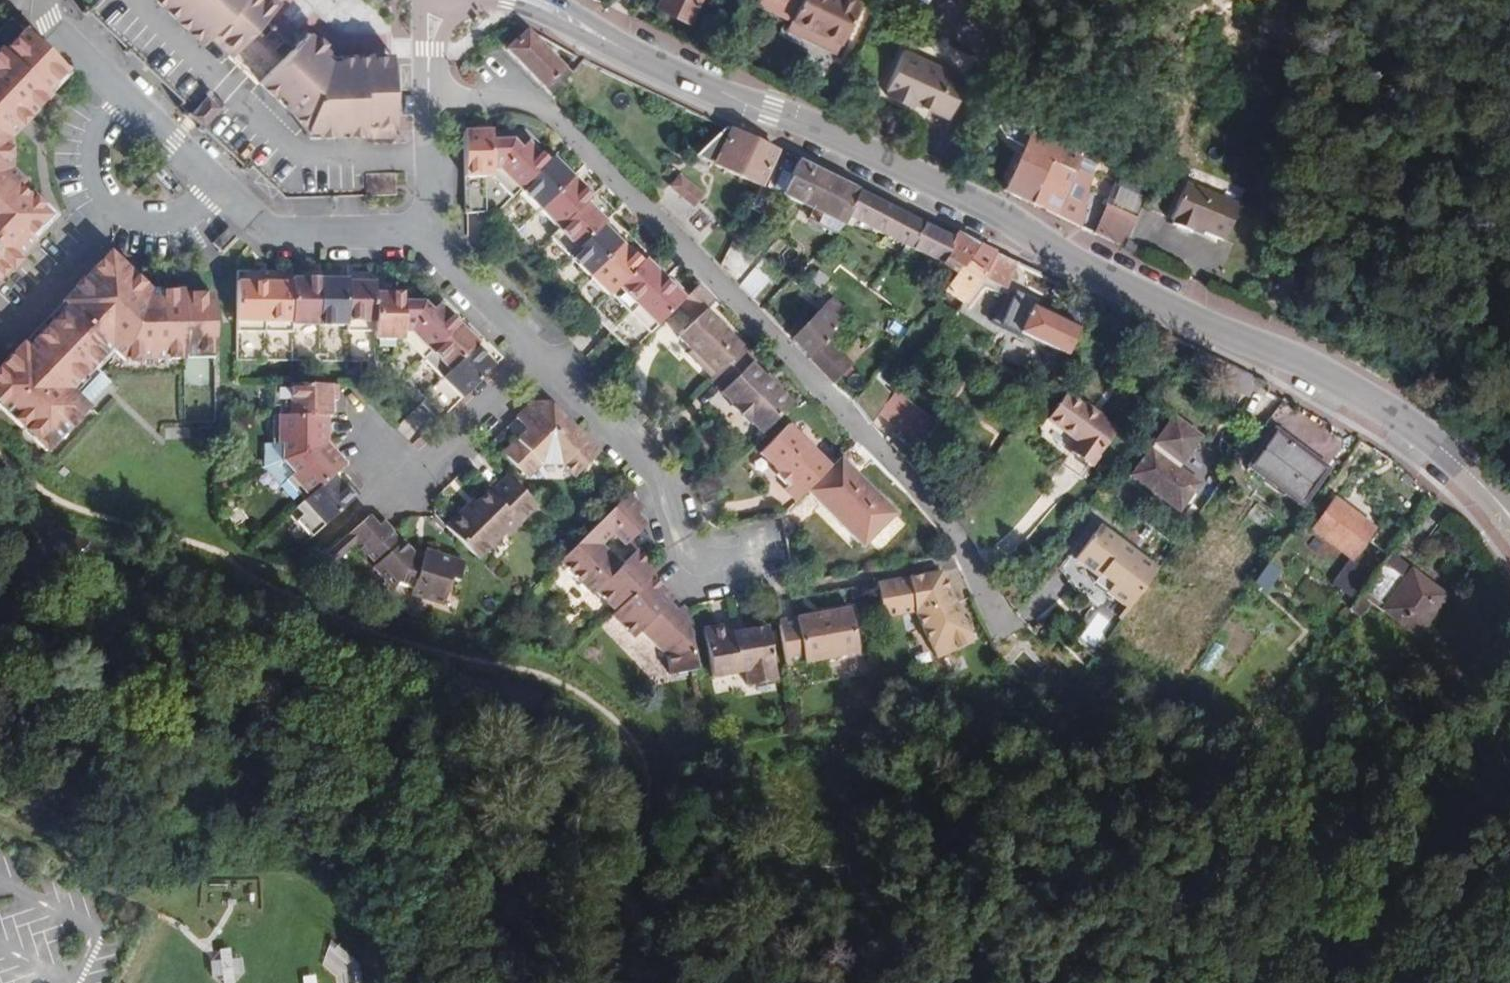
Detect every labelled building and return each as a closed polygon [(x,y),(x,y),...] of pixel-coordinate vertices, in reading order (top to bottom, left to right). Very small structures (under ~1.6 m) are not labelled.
[(206,47),(214,39),(250,0),(155,0),(206,47)] [(233,56),(281,4),(277,0),(250,0),(214,39),(233,56)] [(658,5),(690,22),(702,0),(661,0),(658,5)] [(792,20),(796,8),(778,0),(757,0),(755,3),(792,20)] [(792,20),(842,42),(860,2),(856,0),(778,0),(796,8),(792,20)] [(67,71),(69,69),(28,28),(5,49),(4,48),(0,52),(0,278),(33,244),(27,239),(48,219),(19,190),(25,184),(10,171),(11,136),(23,123),(21,119),(24,115),(28,119),(51,94),(48,91),(67,71)] [(366,140),(394,140),(392,54),(332,55),(310,33),(261,83),(311,127),(307,135),(366,136),(366,140)] [(527,33),(508,50),(545,87),(562,71),(527,33)] [(909,99),(915,102),(947,118),(966,79),(905,49),(886,89),(889,91),(887,95),(906,104),(909,99)] [(562,71),(545,87),(551,94),(568,78),(562,71)] [(211,97),(199,109),(210,120),(221,107),(211,97)] [(760,185),(777,151),(727,127),(699,155),(760,185)] [(1025,145),(1032,130),(1026,127),(1019,142),(1025,145)] [(493,177),(493,142),(492,130),(464,131),(465,178),(493,177)] [(1005,190),(1081,226),(1090,186),(1101,159),(1032,130),(1025,145),(1005,190)] [(521,190),(550,162),(529,141),(521,149),(514,142),(493,142),(493,177),(512,198),(521,190)] [(781,195),(798,162),(783,154),(766,188),(781,195)] [(541,210),(575,176),(555,157),(550,162),(521,190),(541,210)] [(844,223),(858,191),(798,162),(781,195),(813,210),(810,219),(837,232),(844,223)] [(1100,235),(1125,247),(1132,229),(1152,180),(1125,167),(1119,184),(1115,183),(1107,205),(1111,206),(1100,235)] [(394,171),(364,172),(365,194),(395,193),(394,171)] [(721,267),(736,235),(737,233),(679,174),(654,200),(721,267)] [(560,229),(588,203),(594,196),(575,176),(541,210),(560,229)] [(1183,193),(1236,215),(1240,205),(1187,184),(1183,193)] [(964,263),(979,245),(955,233),(952,237),(858,191),(844,223),(956,273),(964,263)] [(1225,240),(1236,215),(1183,193),(1169,223),(1176,225),(1189,231),(1193,233),(1195,227),(1205,231),(1225,240)] [(571,256),(604,225),(608,221),(588,203),(560,229),(552,237),(571,256)] [(1095,233),(1100,235),(1111,206),(1107,205),(1095,233)] [(53,224),(48,219),(27,239),(33,244),(53,224)] [(571,256),(591,276),(623,244),(604,225),(571,256)] [(1189,231),(1176,225),(1174,230),(1187,236),(1189,231)] [(1202,237),(1205,231),(1195,227),(1193,233),(1202,237)] [(740,288),(761,260),(736,235),(721,267),(740,288)] [(610,296),(611,295),(642,262),(623,244),(591,276),(610,296)] [(979,245),(964,263),(982,271),(983,270),(995,253),(979,245)] [(1018,264),(995,253),(983,270),(1001,280),(1003,274),(1011,278),(1018,264)] [(123,281),(131,274),(109,254),(103,261),(123,281)] [(611,295),(629,314),(665,278),(647,258),(642,262),(611,295)] [(740,288),(754,301),(776,276),(761,260),(740,288)] [(182,292),(148,293),(131,274),(123,281),(103,261),(63,304),(66,307),(26,349),(23,345),(17,351),(20,355),(15,360),(12,356),(0,369),(0,409),(45,452),(88,406),(71,390),(82,379),(89,386),(100,373),(93,366),(110,349),(123,361),(183,359),(183,355),(214,352),(214,296),(182,296),(182,292)] [(943,289),(962,300),(982,271),(964,263),(956,273),(943,289)] [(293,278),(293,283),(293,325),(319,326),(321,279),(293,278)] [(348,325),(350,282),(350,278),(321,279),(319,326),(348,325)] [(629,314),(650,333),(680,304),(685,299),(665,278),(629,314)] [(266,283),(238,282),(237,332),(265,332),(266,283)] [(376,333),(377,294),(376,282),(350,282),(348,325),(347,333),(376,333)] [(816,296),(820,290),(809,282),(805,288),(816,296)] [(293,283),(266,283),(265,332),(293,333),(293,325),(293,283)] [(708,311),(718,302),(701,285),(685,299),(680,304),(697,322),(708,311)] [(1002,293),(990,317),(1067,353),(1070,349),(1079,326),(1098,301),(1079,292),(1066,320),(1046,310),(1049,306),(1039,302),(1040,299),(1018,289),(1014,299),(1002,293)] [(405,340),(406,302),(405,294),(377,294),(376,333),(377,339),(405,340)] [(828,304),(845,318),(849,313),(832,298),(828,304)] [(423,359),(459,325),(440,304),(432,311),(424,302),(406,302),(405,340),(423,359)] [(793,341),(833,382),(851,363),(827,340),(845,318),(828,304),(825,303),(813,318),(795,338),(793,341)] [(66,307),(63,304),(23,345),(26,349),(66,307)] [(712,377),(743,347),(708,311),(697,322),(679,337),(692,350),(689,353),(712,377)] [(789,332),(795,338),(813,318),(807,312),(789,332)] [(442,378),(476,347),(480,343),(459,325),(423,359),(442,378)] [(462,398),(496,366),(476,347),(442,378),(462,398)] [(762,433),(792,404),(779,391),(764,377),(753,364),(756,360),(743,347),(712,377),(711,378),(723,391),(722,392),(733,405),(732,407),(749,423),(751,422),(762,433)] [(1202,351),(1195,360),(1213,369),(1211,362),(1214,357),(1202,351)] [(1213,369),(1221,377),(1228,364),(1214,357),(1211,362),(1213,369)] [(1247,398),(1258,379),(1228,364),(1221,377),(1218,382),(1247,398)] [(855,401),(871,381),(861,371),(849,377),(848,388),(843,392),(855,401)] [(764,377),(779,391),(784,386),(770,372),(764,377)] [(111,383),(100,373),(89,386),(82,379),(71,390),(88,406),(111,383)] [(339,400),(340,384),(274,384),(274,408),(281,408),(282,415),(333,416),(333,401),(339,400)] [(914,445),(935,422),(898,388),(877,410),(914,445)] [(1062,465),(1082,479),(1117,431),(1068,393),(1049,419),(1079,442),(1062,465)] [(533,403),(517,419),(529,430),(533,434),(523,444),(519,440),(505,454),(525,475),(539,461),(563,465),(576,477),(599,454),(547,402),(533,403)] [(329,419),(333,416),(282,415),(275,415),(274,444),(283,444),(282,460),(328,443),(329,419)] [(785,489),(796,500),(807,490),(831,466),(789,424),(760,453),(779,472),(785,473),(793,481),(787,487),(785,489)] [(533,434),(529,430),(519,440),(523,444),(533,434)] [(1299,505),(1325,470),(1275,433),(1249,468),(1299,505)] [(346,463),(328,443),(282,460),(295,474),(288,481),(305,501),(335,474),(346,463)] [(267,467),(282,460),(283,444),(274,444),(267,445),(267,467)] [(1180,509),(1199,484),(1152,449),(1132,474),(1180,509)] [(897,513),(841,457),(831,466),(807,490),(863,547),(897,513)] [(295,474),(282,460),(267,467),(283,484),(288,481),(295,474)] [(776,476),(787,487),(793,481),(785,473),(779,472),(776,476)] [(354,499),(359,491),(351,482),(346,486),(335,474),(305,501),(297,508),(304,515),(298,521),(312,537),(354,499)] [(520,524),(539,506),(509,476),(492,493),(520,524)] [(501,531),(505,534),(508,537),(520,524),(492,493),(489,491),(478,502),(466,514),(462,511),(446,527),(476,556),(501,531)] [(598,592),(616,611),(652,575),(658,569),(632,542),(647,525),(638,515),(643,507),(628,494),(578,544),(561,561),(594,595),(598,592)] [(1313,529),(1352,558),(1375,528),(1335,498),(1313,529)] [(474,499),(462,511),(466,514),(478,502),(474,499)] [(378,526),(369,516),(345,537),(357,549),(365,558),(368,556),(378,565),(374,568),(394,589),(399,584),(414,588),(412,596),(444,605),(452,580),(459,582),(464,563),(427,550),(423,562),(415,558),(416,553),(403,541),(402,542),(393,533),(394,532),(384,521),(378,526)] [(1099,604),(1119,619),(1157,569),(1093,521),(1057,568),(1074,591),(1095,608),(1099,604)] [(476,556),(479,559),(505,534),(501,531),(476,556)] [(345,537),(327,553),(339,567),(357,549),(345,537)] [(1389,557),(1360,597),(1369,604),(1414,636),(1443,597),(1389,557)] [(1334,582),(1354,597),(1372,572),(1352,558),(1334,582)] [(973,642),(940,571),(897,579),(899,585),(890,587),(888,580),(877,582),(884,617),(916,612),(937,657),(973,642)] [(671,675),(696,670),(687,619),(685,611),(683,606),(677,612),(670,604),(674,599),(652,575),(616,611),(612,614),(634,637),(641,631),(667,656),(671,675)] [(899,585),(897,579),(888,580),(890,587),(899,585)] [(1369,604),(1360,597),(1349,610),(1359,617),(1369,604)] [(778,622),(786,666),(858,653),(851,609),(778,622)] [(1077,635),(1093,648),(1112,624),(1096,611),(1077,635)] [(734,634),(732,627),(732,624),(705,629),(712,677),(745,672),(748,686),(777,681),(767,628),(746,632),(734,634)] [(744,625),(732,627),(734,634),(746,632),(744,625)] [(1025,637),(1003,659),(1031,686),(1052,664),(1025,637)]
